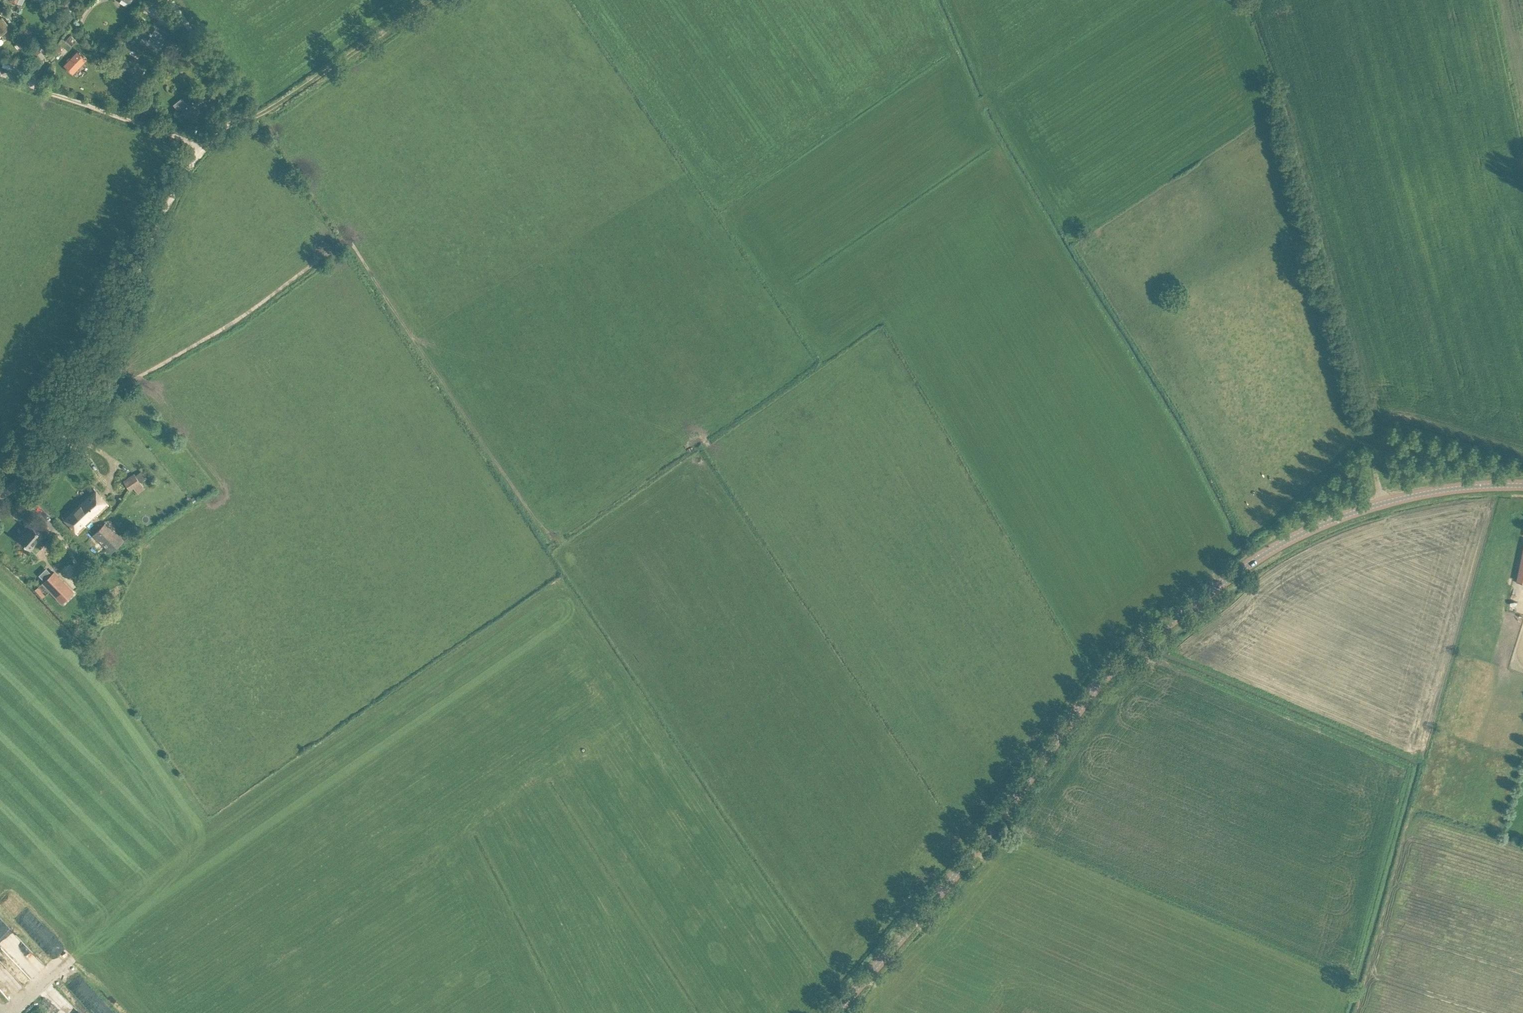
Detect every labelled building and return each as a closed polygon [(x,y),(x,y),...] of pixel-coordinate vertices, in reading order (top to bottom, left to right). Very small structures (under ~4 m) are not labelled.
[(2,18),(0,19),(0,31),(2,33),(9,27),(2,18)] [(26,23),(20,28),(25,34),(31,30),(26,23)] [(146,38),(160,46),(168,33),(154,25),(146,38)] [(72,45),(74,42),(76,40),(70,34),(69,36),(66,39),(72,45)] [(17,42),(22,47),(26,44),(21,38),(17,42)] [(64,65),(73,73),(87,59),(78,50),(64,65)] [(132,80),(137,84),(141,78),(135,74),(132,80)] [(200,110),(199,107),(203,104),(196,95),(181,107),(188,116),(192,113),(193,115),(200,110)] [(140,107),(145,110),(149,103),(143,100),(140,107)] [(144,486),(135,473),(124,481),(129,489),(133,486),(138,493),(142,490),(141,488),(144,486)] [(63,516),(78,533),(109,504),(94,487),(63,516)] [(94,545),(94,546),(101,554),(104,552),(108,556),(124,540),(106,522),(94,535),(89,540),(94,545)] [(20,538),(36,553),(48,540),(42,535),(42,534),(32,525),(20,538)] [(41,583),(62,602),(74,591),(56,572),(54,570),(41,583)] [(27,926),(33,920),(13,901),(7,908),(27,926)]
